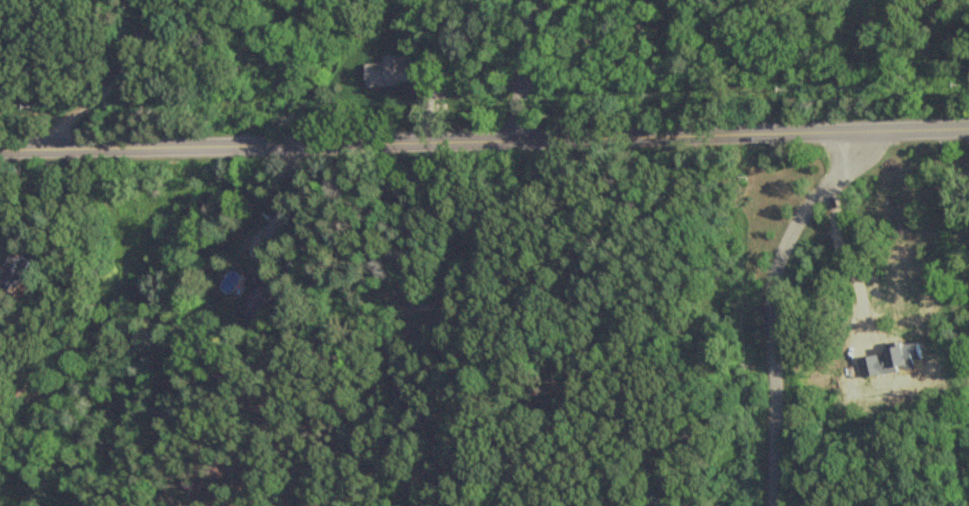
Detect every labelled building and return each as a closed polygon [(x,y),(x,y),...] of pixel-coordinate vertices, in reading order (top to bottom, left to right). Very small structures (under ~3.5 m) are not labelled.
[(365,88),(430,85),(429,66),(395,68),(394,57),(383,57),(384,64),(364,65),(365,88)] [(16,294),(28,260),(8,253),(0,276),(0,288),(16,294)] [(250,319),(270,317),(266,280),(247,282),(250,319)]
